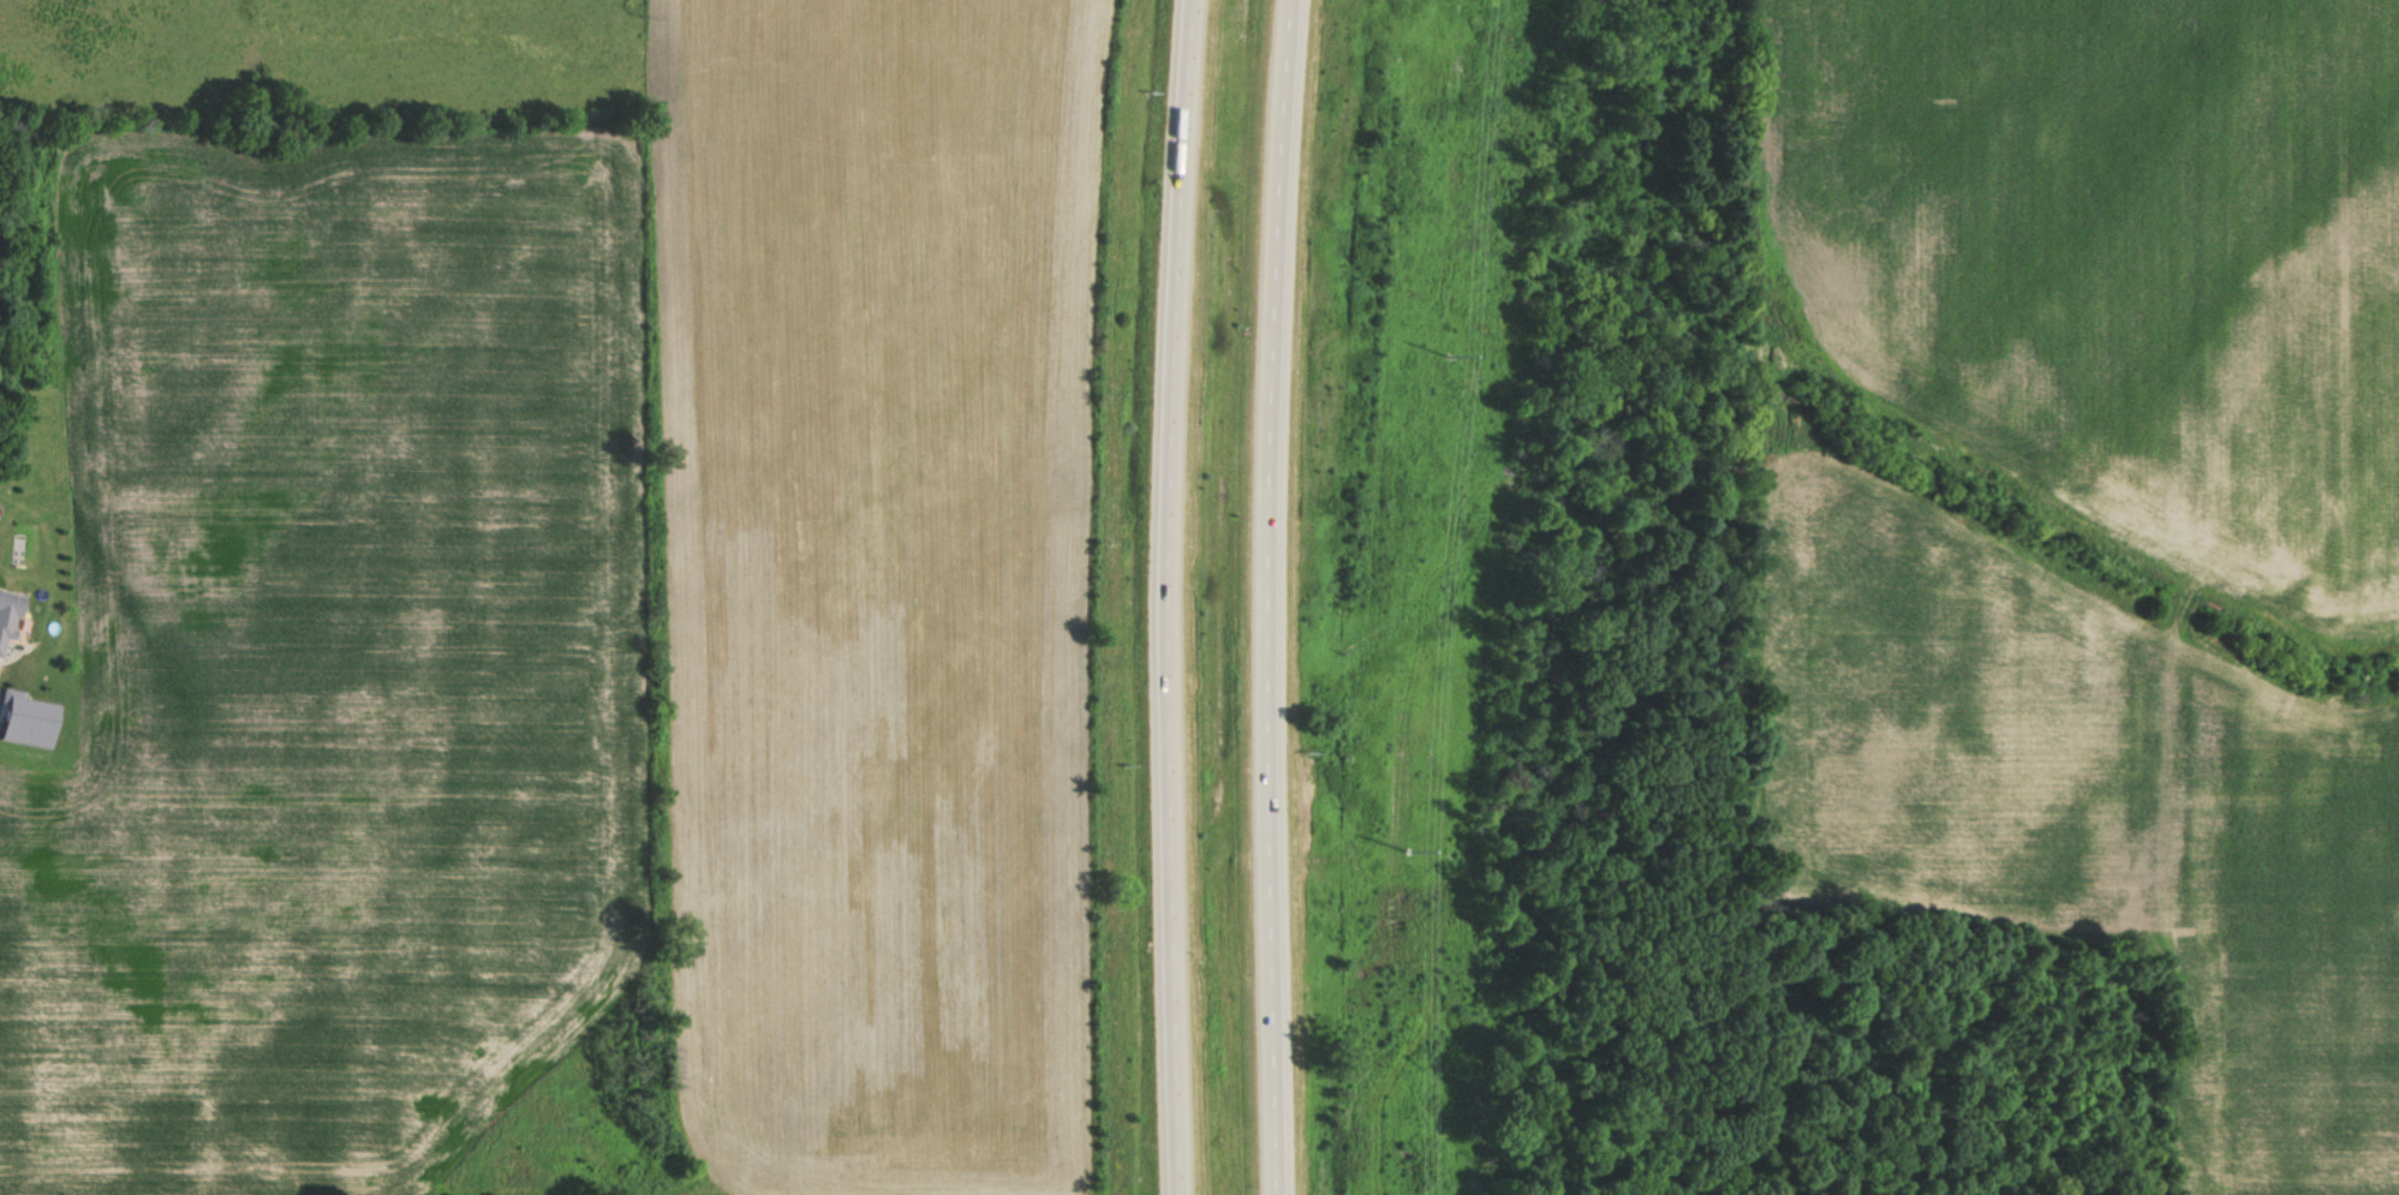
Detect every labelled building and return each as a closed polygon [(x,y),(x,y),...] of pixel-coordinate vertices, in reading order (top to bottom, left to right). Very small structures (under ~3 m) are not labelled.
[(10,637),(17,638),(21,617),(29,618),(34,595),(0,589),(0,656),(6,657),(10,637)] [(28,698),(29,690),(7,687),(5,702),(13,703),(8,741),(59,748),(65,703),(28,698)]
